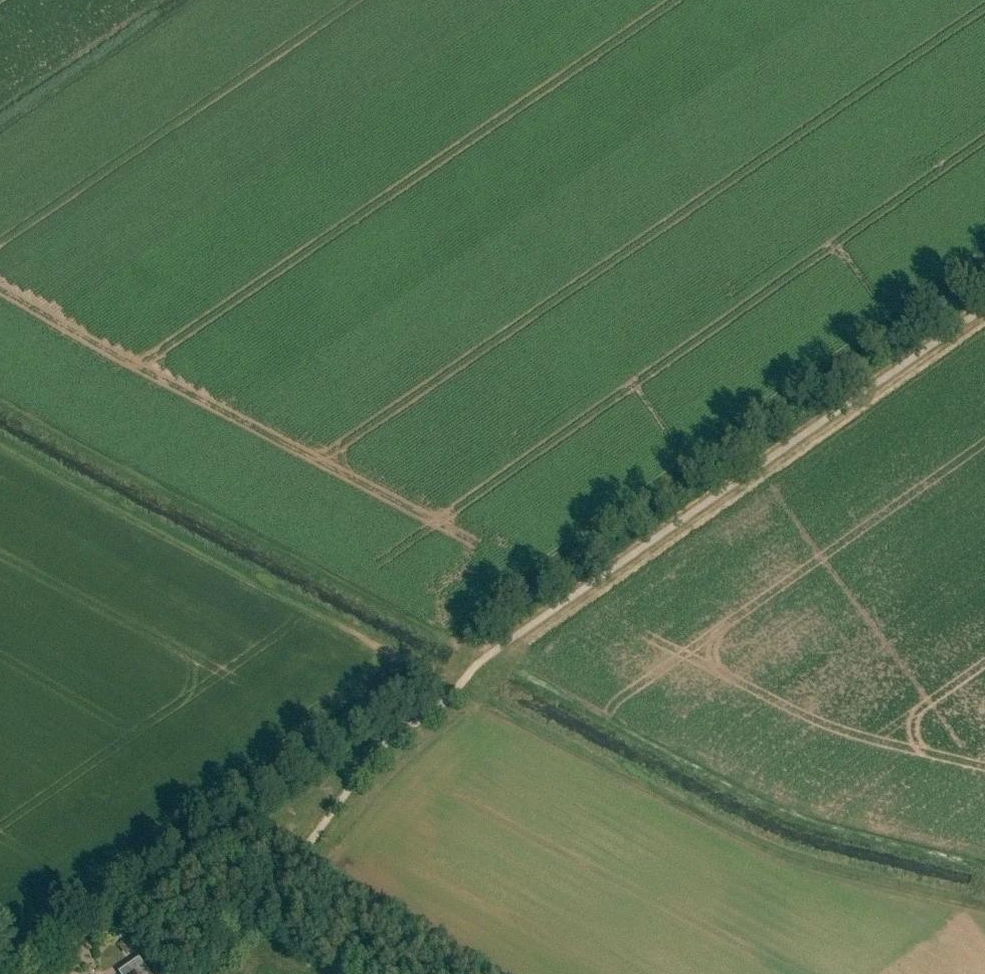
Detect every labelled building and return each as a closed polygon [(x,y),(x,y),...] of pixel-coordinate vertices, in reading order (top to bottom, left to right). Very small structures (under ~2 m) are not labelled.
[(119,972),(120,973),(151,973),(140,958),(119,972)]
